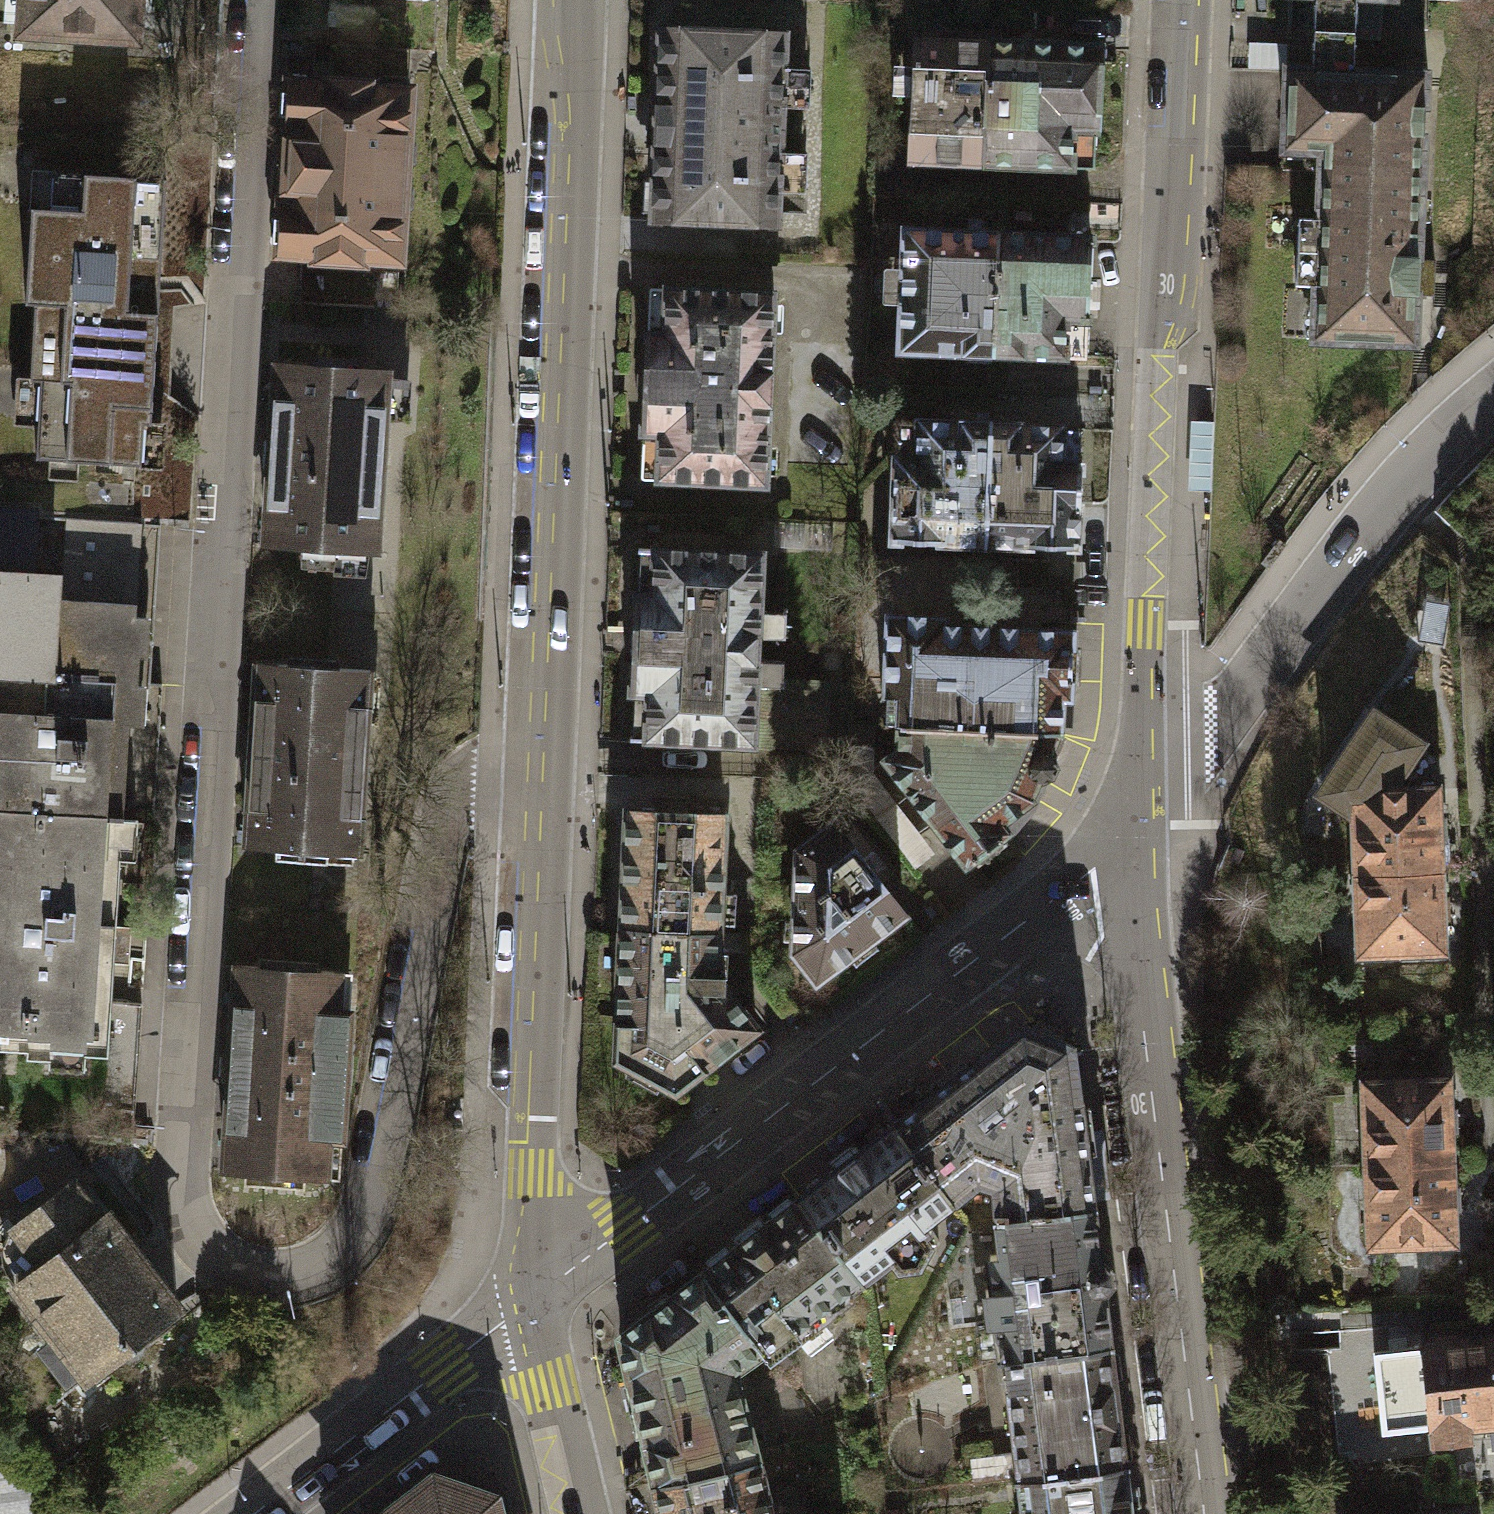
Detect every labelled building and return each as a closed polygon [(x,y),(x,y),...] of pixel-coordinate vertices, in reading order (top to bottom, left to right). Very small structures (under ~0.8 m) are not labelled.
[(3,20),(23,21),(23,31),(130,34),(131,0),(4,0),(3,20)] [(1305,36),(1346,37),(1347,0),(1306,0),(1305,36)] [(659,28),(650,220),(776,226),(785,34),(659,28)] [(1312,167),(1413,171),(1417,73),(1344,70),(1346,37),(1305,36),(1303,68),(1278,67),(1275,149),(1313,151),(1312,167)] [(906,162),(976,165),(982,42),(912,39),(906,162)] [(1060,46),(982,42),(976,165),(1089,170),(1095,48),(1060,46)] [(280,251),(312,253),(311,259),(362,262),(363,254),(397,256),(406,93),(372,91),(373,79),(322,76),(322,85),(289,83),(280,251)] [(1413,171),(1312,167),(1310,219),(1290,218),(1287,284),(1307,285),(1305,339),(1405,343),(1407,292),(1423,293),(1424,259),(1409,259),(1413,171)] [(166,181),(51,174),(49,204),(27,203),(21,300),(32,300),(27,378),(39,379),(34,457),(137,464),(140,423),(150,424),(166,181)] [(903,230),(898,349),(993,353),(998,234),(903,230)] [(1083,357),(1088,237),(998,234),(993,353),(1083,357)] [(770,289),(662,286),(661,335),(645,334),(643,432),(659,432),(657,477),(765,480),(770,289)] [(278,365),(262,544),(372,551),(384,371),(278,365)] [(987,424),(916,421),(914,457),(897,456),(893,539),(982,542),(987,424)] [(1054,461),(1055,426),(987,424),(982,542),(1073,546),(1076,462),(1054,461)] [(136,520),(63,515),(60,575),(30,573),(33,514),(0,512),(0,806),(118,813),(124,716),(136,520)] [(136,520),(124,716),(149,718),(161,521),(136,520)] [(753,746),(754,676),(755,551),(652,549),(652,595),(634,595),(632,692),(645,692),(644,744),(753,746)] [(900,689),(897,726),(1058,733),(1062,698),(1068,695),(1069,632),(942,627),(942,612),(888,611),(883,695),(900,689)] [(254,664),(244,843),(356,849),(366,670),(254,664)] [(754,676),(753,746),(826,747),(827,677),(754,676)] [(1048,768),(1058,733),(897,726),(897,746),(882,759),(966,862),(1019,818),(1048,768)] [(1355,789),(1356,871),(1438,871),(1438,788),(1355,789)] [(52,1055),(102,1058),(118,813),(0,806),(0,1049),(21,1051),(21,1053),(46,1055),(52,1055)] [(623,811),(620,928),(715,930),(718,814),(623,811)] [(830,819),(797,843),(790,956),(813,983),(900,911),(830,819)] [(1356,871),(1357,949),(1439,948),(1438,871),(1356,871)] [(713,972),(715,930),(620,928),(614,1058),(676,1086),(755,1026),(722,989),(721,973),(713,972)] [(333,971),(236,964),(222,1166),(321,1173),(324,1136),(338,1137),(346,1012),(330,1011),(333,971)] [(1023,1023),(891,1114),(952,1193),(978,1173),(993,1178),(997,1210),(1094,1198),(1071,1042),(1023,1023)] [(1361,1084),(1363,1164),(1446,1162),(1444,1081),(1361,1084)] [(925,1213),(952,1193),(891,1114),(795,1188),(859,1270),(928,1217),(925,1213)] [(1363,1164),(1365,1245),(1448,1243),(1446,1162),(1363,1164)] [(89,1375),(176,1305),(105,1213),(96,1221),(69,1182),(8,1231),(1,1244),(1,1260),(8,1284),(89,1375)] [(789,1323),(859,1270),(795,1188),(699,1261),(760,1340),(787,1320),(789,1323)] [(1101,1253),(1094,1198),(997,1210),(1001,1244),(987,1246),(991,1280),(983,1281),(988,1317),(996,1316),(1000,1351),(1005,1350),(1112,1336),(1105,1281),(1110,1275),(1112,1267),(1108,1258),(1101,1253)] [(732,1361),(760,1340),(699,1261),(614,1327),(649,1475),(753,1450),(732,1361)] [(1127,1456),(1112,1336),(1005,1350),(1020,1470),(1127,1456)] [(1424,1343),(1432,1427),(1433,1438),(1465,1435),(1466,1422),(1493,1418),(1493,1364),(1493,1338),(1424,1343)] [(1389,1432),(1432,1427),(1424,1343),(1381,1347),(1389,1432)] [(659,1513),(769,1513),(753,1450),(649,1475),(659,1513)] [(1026,1513),(1134,1513),(1127,1456),(1020,1470),(1026,1513)] [(381,1513),(491,1513),(487,1499),(427,1478),(381,1513)]
